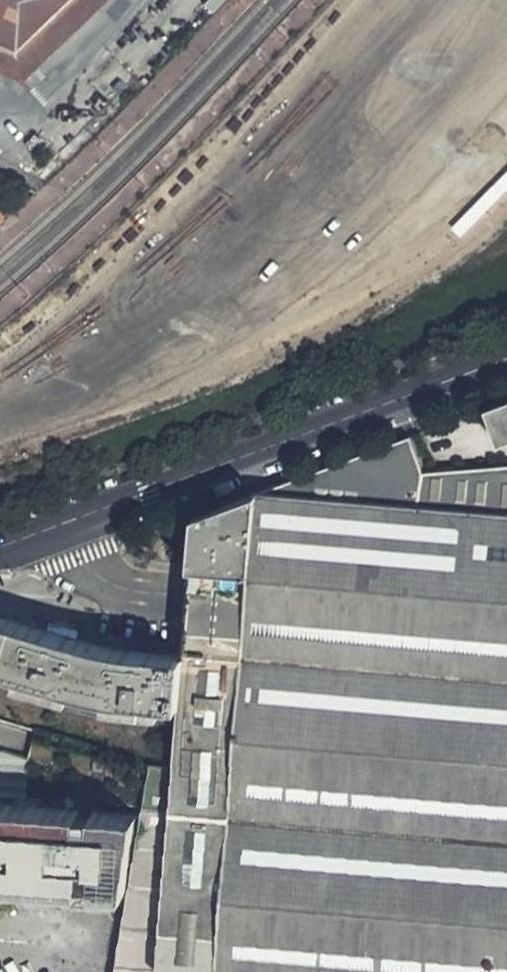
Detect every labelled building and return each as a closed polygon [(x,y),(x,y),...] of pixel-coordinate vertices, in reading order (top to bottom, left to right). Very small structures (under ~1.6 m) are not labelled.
[(23,81),(108,0),(0,0),(0,70),(23,81)] [(487,407),(500,439),(506,437),(506,400),(487,407)] [(124,896),(113,971),(506,971),(506,464),(423,470),(410,435),(192,516),(183,655),(177,725),(175,768),(147,767),(141,794),(139,811),(127,881),(124,896)] [(20,677),(26,680),(29,681),(32,682),(28,700),(60,709),(90,716),(118,721),(149,724),(177,725),(183,655),(132,650),(101,645),(43,629),(0,616),(0,671),(20,677)] [(24,794),(29,757),(0,752),(0,793),(24,794)] [(90,880),(121,881),(127,881),(139,811),(105,809),(105,814),(89,812),(89,808),(0,803),(0,874),(90,880)] [(120,893),(121,881),(90,880),(89,891),(120,893)]
